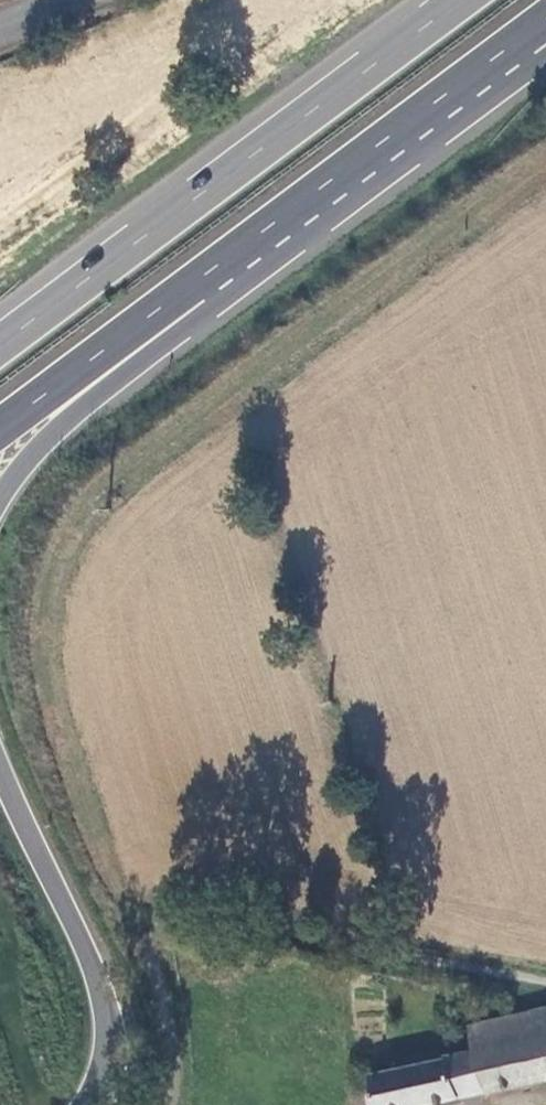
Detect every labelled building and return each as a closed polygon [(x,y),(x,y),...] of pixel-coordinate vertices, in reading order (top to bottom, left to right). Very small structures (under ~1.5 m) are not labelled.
[(471,1024),(476,1052),(450,1058),(451,1061),(376,1077),(376,1080),(365,1082),(370,1104),(378,1104),(381,1104),(434,1104),(459,1099),(486,1092),(545,1078),(545,1010),(471,1024)]
